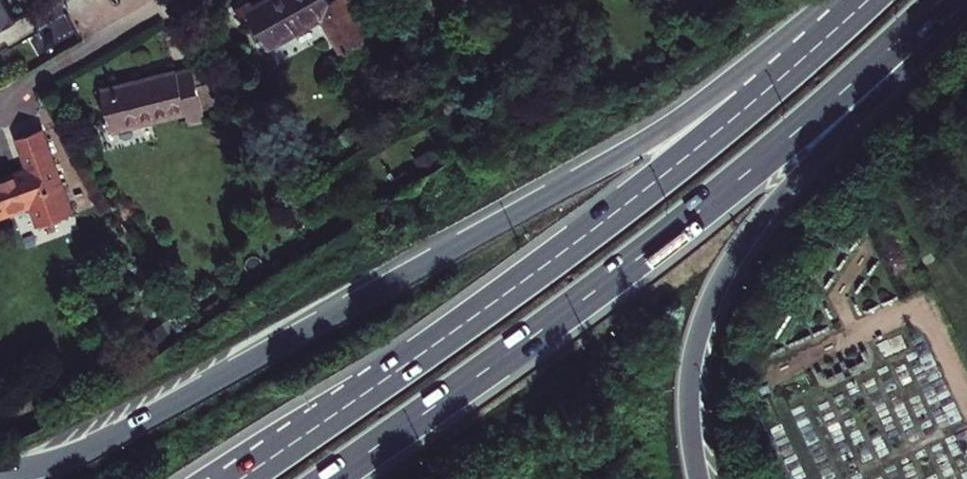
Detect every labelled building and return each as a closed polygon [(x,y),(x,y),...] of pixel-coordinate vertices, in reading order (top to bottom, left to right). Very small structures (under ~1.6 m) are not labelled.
[(2,36),(9,49),(53,25),(42,6),(29,13),(24,4),(22,0),(0,0),(0,37),(2,36)] [(372,41),(349,0),(242,0),(266,42),(296,25),(318,12),(343,57),(372,41)] [(372,41),(396,27),(378,0),(349,0),(372,41)] [(184,104),(185,111),(202,107),(192,61),(173,65),(143,72),(101,82),(110,122),(184,104)] [(29,199),(35,218),(72,206),(43,121),(14,130),(24,158),(0,166),(0,209),(29,199)]
